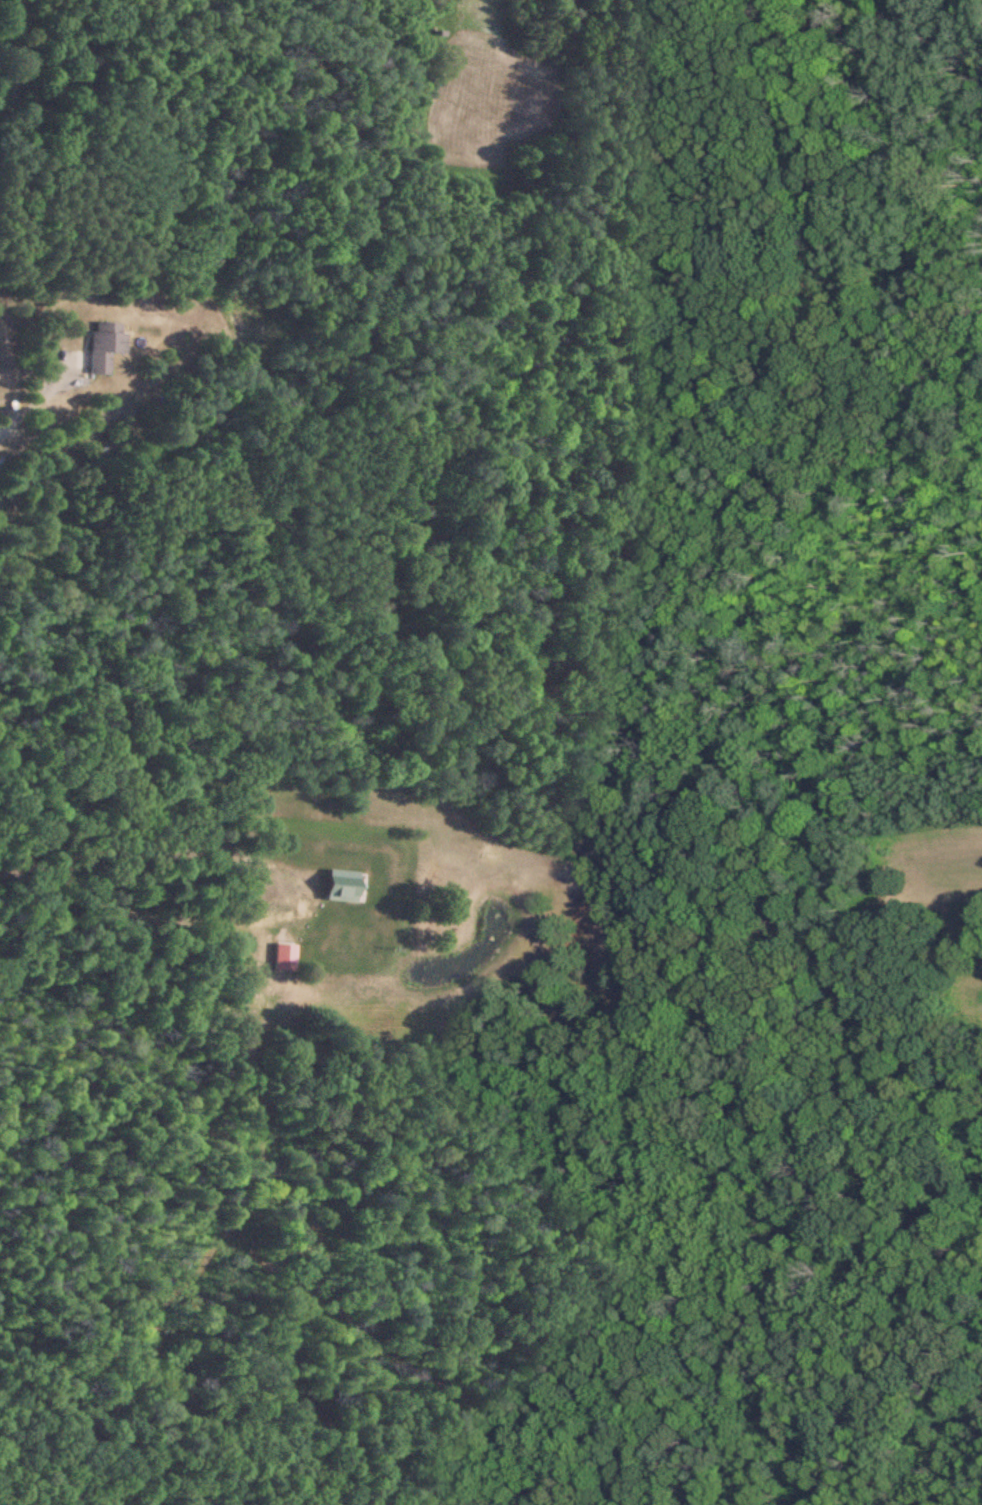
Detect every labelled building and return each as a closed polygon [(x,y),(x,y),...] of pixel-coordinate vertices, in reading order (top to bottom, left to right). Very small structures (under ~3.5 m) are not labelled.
[(88,374),(108,375),(108,355),(123,355),(124,325),(90,324),(88,374)] [(359,870),(326,871),(326,900),(359,900),(359,870)] [(293,970),(293,944),(271,944),(271,970),(293,970)]
